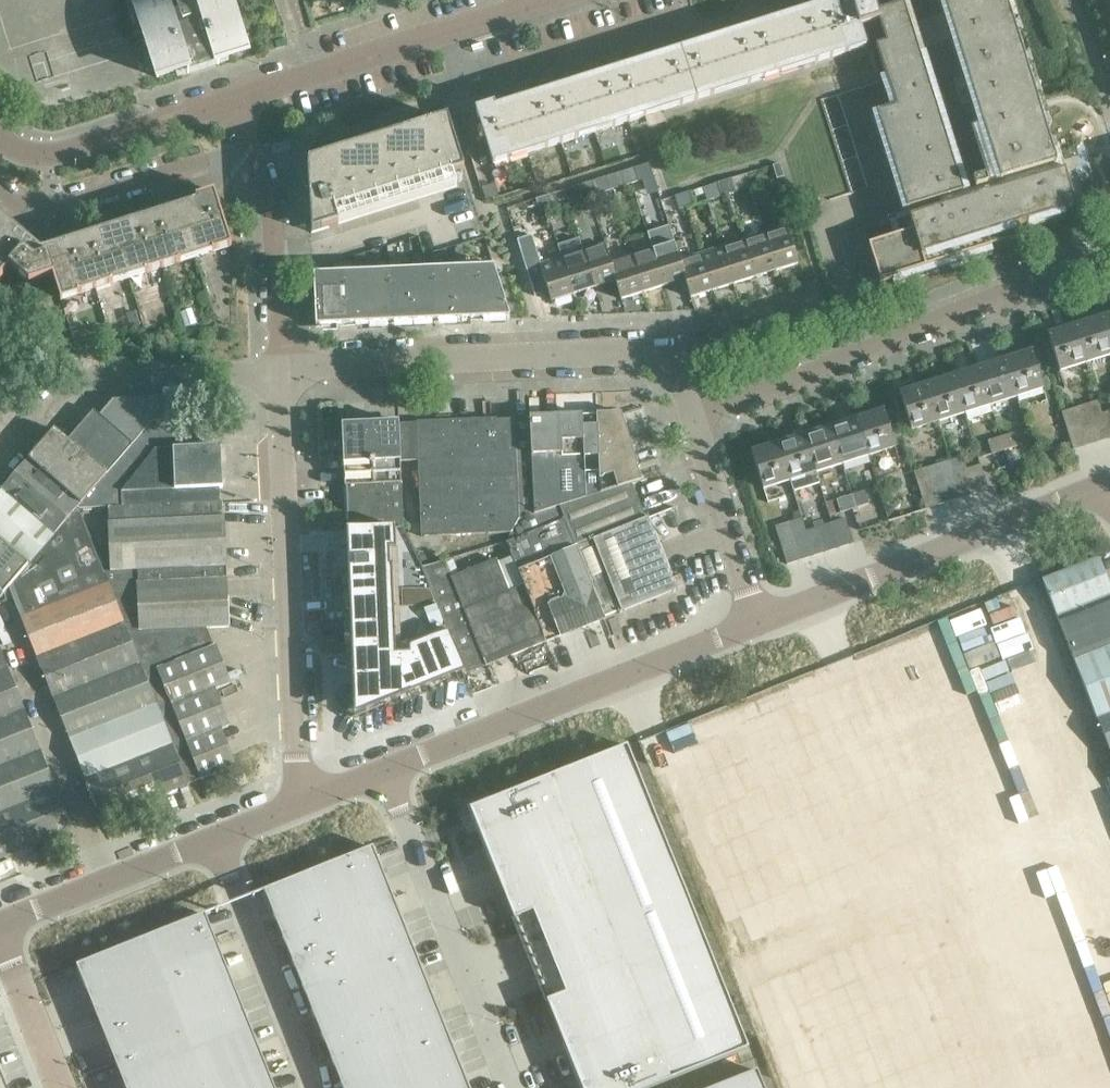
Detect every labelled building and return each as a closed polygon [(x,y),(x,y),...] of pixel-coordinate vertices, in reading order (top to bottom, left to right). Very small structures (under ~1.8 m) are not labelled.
[(156,76),(245,48),(230,0),(132,0),(156,76)] [(475,108),(492,164),(865,46),(858,28),(879,20),(872,0),(849,0),(850,1),(495,113),(491,103),(475,108)] [(995,168),(956,180),(901,6),(877,14),(879,20),(887,44),(876,47),(878,53),(896,110),(880,115),(901,183),(898,184),(907,211),(862,225),(880,281),(892,277),(895,285),(993,254),(991,246),(1018,238),(1022,237),(1018,225),(1027,222),(1029,229),(1066,218),(1063,210),(1076,206),(1064,169),(1063,169),(1058,171),(1037,106),(1004,0),(944,0),(995,168)] [(319,172),(308,175),(311,233),(418,200),(443,192),(456,187),(456,186),(454,181),(452,175),(463,171),(447,118),(431,123),(426,125),(410,130),(404,132),(388,137),(383,138),(366,143),(361,145),(345,150),(340,152),(315,160),(319,172)] [(779,163),(772,165),(776,178),(783,176),(779,163)] [(633,167),(626,169),(630,183),(638,180),(633,167)] [(630,183),(626,169),(606,176),(610,189),(630,183)] [(734,177),(724,180),(728,193),(735,191),(748,188),(744,174),(734,177)] [(606,176),(591,180),(595,194),(596,195),(610,190),(610,189),(606,176)] [(591,180),(583,183),(588,196),(595,194),(591,180)] [(721,195),(728,193),(724,180),(702,187),(706,201),(721,195)] [(495,183),(482,187),(485,200),(498,196),(495,183)] [(588,196),(583,183),(578,185),(582,198),(588,196)] [(688,191),(674,195),(679,209),(692,204),(688,191)] [(8,266),(28,284),(52,276),(60,301),(230,247),(212,192),(195,198),(198,207),(33,260),(22,250),(26,246),(0,224),(0,276),(8,266)] [(549,194),(541,196),(546,209),(553,207),(549,194)] [(546,209),(541,196),(536,198),(540,211),(546,209)] [(764,233),(776,270),(797,263),(786,226),(764,233)] [(754,276),(776,270),(764,233),(743,240),(754,276)] [(593,287),(582,250),(578,238),(557,245),(561,257),(572,294),(593,287)] [(733,283),(754,276),(743,240),(721,247),(733,283)] [(684,278),(678,260),(673,242),(651,249),(663,285),(684,278)] [(551,300),(572,294),(561,257),(540,263),(534,243),(519,248),(530,284),(544,279),(551,300)] [(603,244),(582,250),(593,287),(615,280),(609,262),(603,244)] [(721,247),(700,253),(711,290),(733,283),(721,247)] [(642,292),(663,285),(651,249),(630,255),(642,292)] [(690,297),(711,290),(700,253),(678,260),(684,278),(690,297)] [(620,298),(642,292),(630,255),(609,262),(615,280),(620,298)] [(509,318),(492,265),(341,273),(337,261),(313,269),(315,325),(509,318)] [(1100,317),(1109,349),(1109,314),(1100,317)] [(1109,355),(1109,349),(1100,317),(1074,325),(1086,363),(1109,355)] [(1059,371),(1086,363),(1074,325),(1048,333),(1059,371)] [(1004,359),(1016,396),(1042,388),(1031,351),(1004,359)] [(990,405),(1016,396),(1004,359),(978,368),(990,405)] [(978,368),(952,376),(963,413),(990,405),(978,368)] [(937,421),(963,413),(952,376),(925,384),(937,421)] [(911,430),(937,421),(925,384),(899,393),(911,430)] [(152,421),(183,419),(181,397),(112,400),(99,415),(133,444),(145,430),(152,421)] [(1097,442),(1109,438),(1101,413),(1097,401),(1085,405),(1097,442)] [(1085,446),(1097,442),(1085,405),(1074,408),(1085,446)] [(1070,442),(1073,449),(1085,446),(1074,408),(1062,412),(1070,442)] [(107,474),(133,444),(99,415),(93,410),(67,440),(107,474)] [(856,418),(868,456),(894,448),(883,410),(856,418)] [(1109,438),(1109,411),(1101,413),(1109,438)] [(596,416),(595,416),(598,494),(631,484),(640,481),(635,466),(637,465),(620,413),(597,415),(596,416)] [(514,417),(514,420),(518,520),(559,507),(598,494),(595,416),(583,417),(582,415),(529,417),(514,417)] [(841,464),(868,456),(856,418),(830,427),(841,464)] [(185,448),(183,419),(152,421),(145,430),(133,444),(107,474),(80,505),(78,508),(219,502),(218,487),(222,487),(221,462),(220,446),(185,448)] [(514,420),(495,421),(494,419),(416,422),(416,424),(398,424),(400,461),(417,461),(420,537),(511,533),(518,520),(514,420)] [(193,438),(219,437),(218,421),(193,422),(193,438)] [(400,482),(400,461),(398,424),(398,422),(341,425),(343,486),(344,486),(388,483),(400,482)] [(830,427),(804,435),(815,472),(841,464),(830,427)] [(107,474),(67,440),(56,430),(44,443),(43,442),(27,460),(80,505),(107,474)] [(1000,436),(1004,450),(1016,446),(1012,433),(1000,436)] [(818,483),(815,472),(804,435),(777,443),(789,481),(792,491),(818,483)] [(991,454),(1004,450),(1000,436),(986,441),(991,454)] [(1049,458),(1073,449),(1070,442),(1046,449),(1049,458)] [(762,489),(789,481),(777,443),(751,452),(762,489)] [(949,461),(953,473),(961,498),(974,494),(966,469),(962,457),(949,461)] [(0,491),(1,491),(53,536),(78,508),(80,505),(27,460),(0,491)] [(961,498),(953,473),(949,461),(937,465),(949,502),(961,498)] [(937,506),(949,502),(937,465),(925,468),(937,506)] [(966,469),(974,494),(986,490),(979,466),(966,469)] [(924,510),(937,506),(925,468),(912,472),(924,510)] [(388,494),(388,483),(344,486),(347,514),(347,522),(363,521),(381,520),(381,527),(402,527),(400,494),(395,494),(388,494)] [(631,484),(598,494),(559,507),(574,544),(589,539),(590,541),(645,519),(631,484)] [(851,495),(855,508),(868,504),(864,490),(851,495)] [(1,491),(0,493),(0,536),(30,562),(53,536),(1,491)] [(842,512),(855,508),(851,495),(838,499),(842,512)] [(222,501),(219,502),(78,508),(103,571),(223,567),(225,566),(222,501)] [(525,589),(543,636),(546,641),(603,619),(603,617),(574,544),(559,507),(518,520),(511,533),(510,536),(506,543),(511,556),(525,589)] [(53,536),(30,562),(29,564),(9,587),(21,618),(108,583),(103,571),(78,508),(53,536)] [(648,517),(645,519),(590,541),(589,539),(574,544),(603,617),(617,612),(618,613),(676,590),(648,517)] [(799,560),(812,556),(801,519),(788,523),(799,560)] [(801,519),(812,556),(825,551),(817,527),(805,531),(801,519)] [(830,523),(838,547),(851,543),(844,519),(830,523)] [(786,564),(799,560),(788,523),(774,527),(786,564)] [(838,547),(830,523),(817,527),(825,551),(838,547)] [(353,718),(464,674),(422,567),(402,527),(381,527),(346,529),(353,718)] [(29,564),(0,539),(0,591),(3,594),(9,587),(29,564)] [(525,589),(511,556),(497,562),(496,558),(452,575),(446,560),(422,567),(464,674),(531,648),(529,642),(543,636),(525,589)] [(1109,596),(1109,588),(1098,557),(1041,580),(1056,618),(1109,596)] [(108,583),(124,624),(127,631),(206,628),(228,627),(226,579),(224,579),(223,567),(103,571),(108,583)] [(21,618),(37,658),(124,624),(108,583),(21,618)] [(1056,618),(1073,661),(1109,647),(1109,596),(1056,618)] [(140,664),(127,631),(124,624),(37,658),(53,698),(140,664)] [(172,746),(187,784),(188,784),(188,783),(199,779),(200,780),(235,765),(220,729),(229,726),(214,690),(230,683),(215,645),(214,645),(206,628),(127,631),(140,664),(156,705),(172,746)] [(1073,661),(1097,720),(1109,714),(1109,647),(1073,661)] [(24,710),(0,648),(0,719),(24,710)] [(53,698),(69,739),(156,705),(140,664),(53,698)] [(85,780),(172,746),(156,705),(69,739),(85,780)] [(40,750),(24,710),(0,719),(0,766),(40,750)] [(1097,720),(1109,753),(1109,714),(1097,720)] [(100,819),(187,784),(172,746),(85,780),(100,819)] [(469,809),(514,920),(532,912),(565,993),(546,1001),(581,1087),(650,1087),(748,1049),(627,746),(469,809)] [(57,791),(40,750),(0,766),(0,814),(57,791)] [(57,791),(0,814),(0,859),(72,830),(57,791)] [(373,847),(303,875),(323,925),(392,897),(373,847)] [(303,875),(264,891),(283,940),(323,925),(303,875)] [(392,897),(323,925),(333,949),(342,973),(412,945),(392,897)] [(205,914),(146,938),(166,987),(225,964),(205,914)] [(323,925),(283,940),(293,965),(333,949),(323,925)] [(520,932),(486,943),(504,994),(538,982),(520,932)] [(146,938),(76,966),(96,1015),(166,987),(146,938)] [(412,945),(342,973),(362,1022),(431,994),(412,945)] [(333,949),(293,965),(303,989),(342,973),(333,949)] [(225,964),(166,987),(185,1036),(244,1012),(225,964)] [(342,973),(303,989),(322,1037),(362,1022),(342,973)] [(166,987),(96,1015),(116,1064),(185,1036),(166,987)] [(431,994),(362,1022),(381,1070),(450,1042),(431,994)] [(244,1012),(185,1036),(204,1084),(263,1061),(244,1012)] [(362,1022),(322,1037),(342,1086),(381,1070),(362,1022)] [(116,1064),(125,1087),(195,1087),(204,1084),(185,1036),(116,1064)] [(381,1070),(388,1087),(469,1087),(450,1042),(381,1070)] [(204,1084),(206,1087),(274,1087),(263,1061),(204,1084)] [(342,1086),(342,1087),(388,1087),(381,1070),(342,1086)] [(714,1087),(764,1087),(757,1071),(714,1087)]
